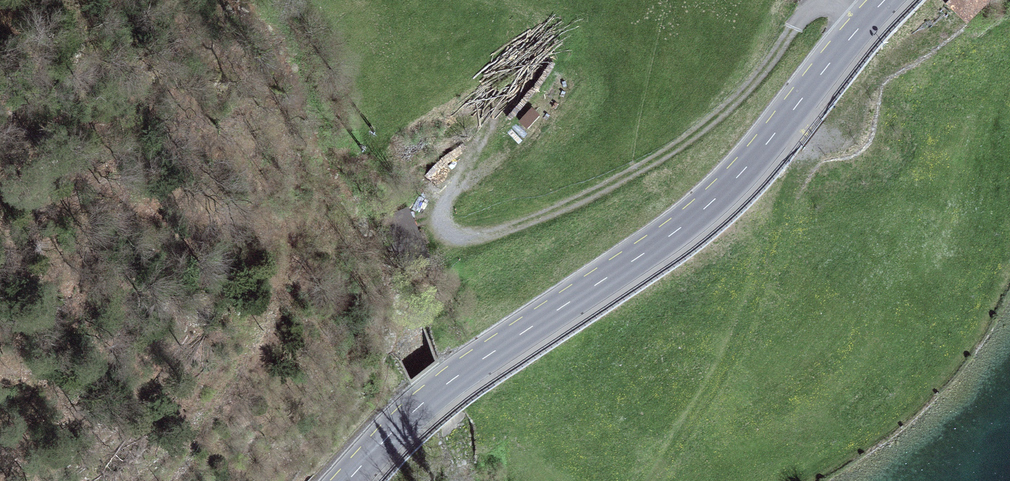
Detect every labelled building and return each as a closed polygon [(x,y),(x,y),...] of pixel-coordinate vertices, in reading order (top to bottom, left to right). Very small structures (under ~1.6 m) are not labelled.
[(959,11),(970,0),(948,0),(959,11)] [(438,260),(416,225),(395,238),(418,273),(438,260)]
